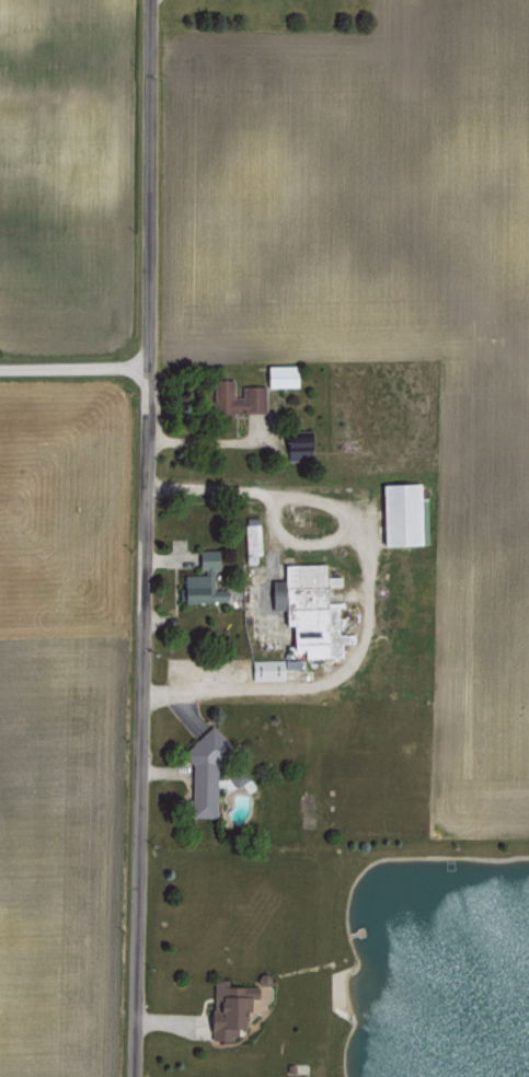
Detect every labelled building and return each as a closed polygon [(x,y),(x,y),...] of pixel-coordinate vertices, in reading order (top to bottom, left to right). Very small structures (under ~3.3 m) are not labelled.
[(297,385),(298,363),(265,363),(265,385),(297,385)] [(241,384),(241,395),(232,395),(232,377),(213,377),(213,412),(263,411),(263,384),(241,384)] [(312,454),(305,426),(281,431),(287,459),(312,454)] [(259,552),(259,522),(244,522),(245,562),(255,562),(255,552),(259,552)] [(181,573),(181,600),(226,600),(226,588),(213,588),(213,568),(217,568),(217,548),(199,548),(199,573),(181,573)] [(301,656),(342,656),(342,643),(354,640),(354,632),(338,632),(338,604),(326,601),(326,591),(324,586),(329,584),(341,584),(341,574),(325,574),(322,562),(282,563),(283,579),(275,579),(271,580),(271,607),(283,607),(283,624),(291,623),(291,641),(292,647),(301,647),(301,656)] [(283,678),(282,666),(298,666),(298,657),(250,658),(251,679),(283,678)] [(189,815),(218,815),(217,734),(188,734),(189,815)] [(207,1038),(233,1039),(234,1027),(242,1027),(243,1009),(248,1009),(249,992),(256,993),(257,985),(216,983),(216,1002),(208,1001),(207,1038)]
